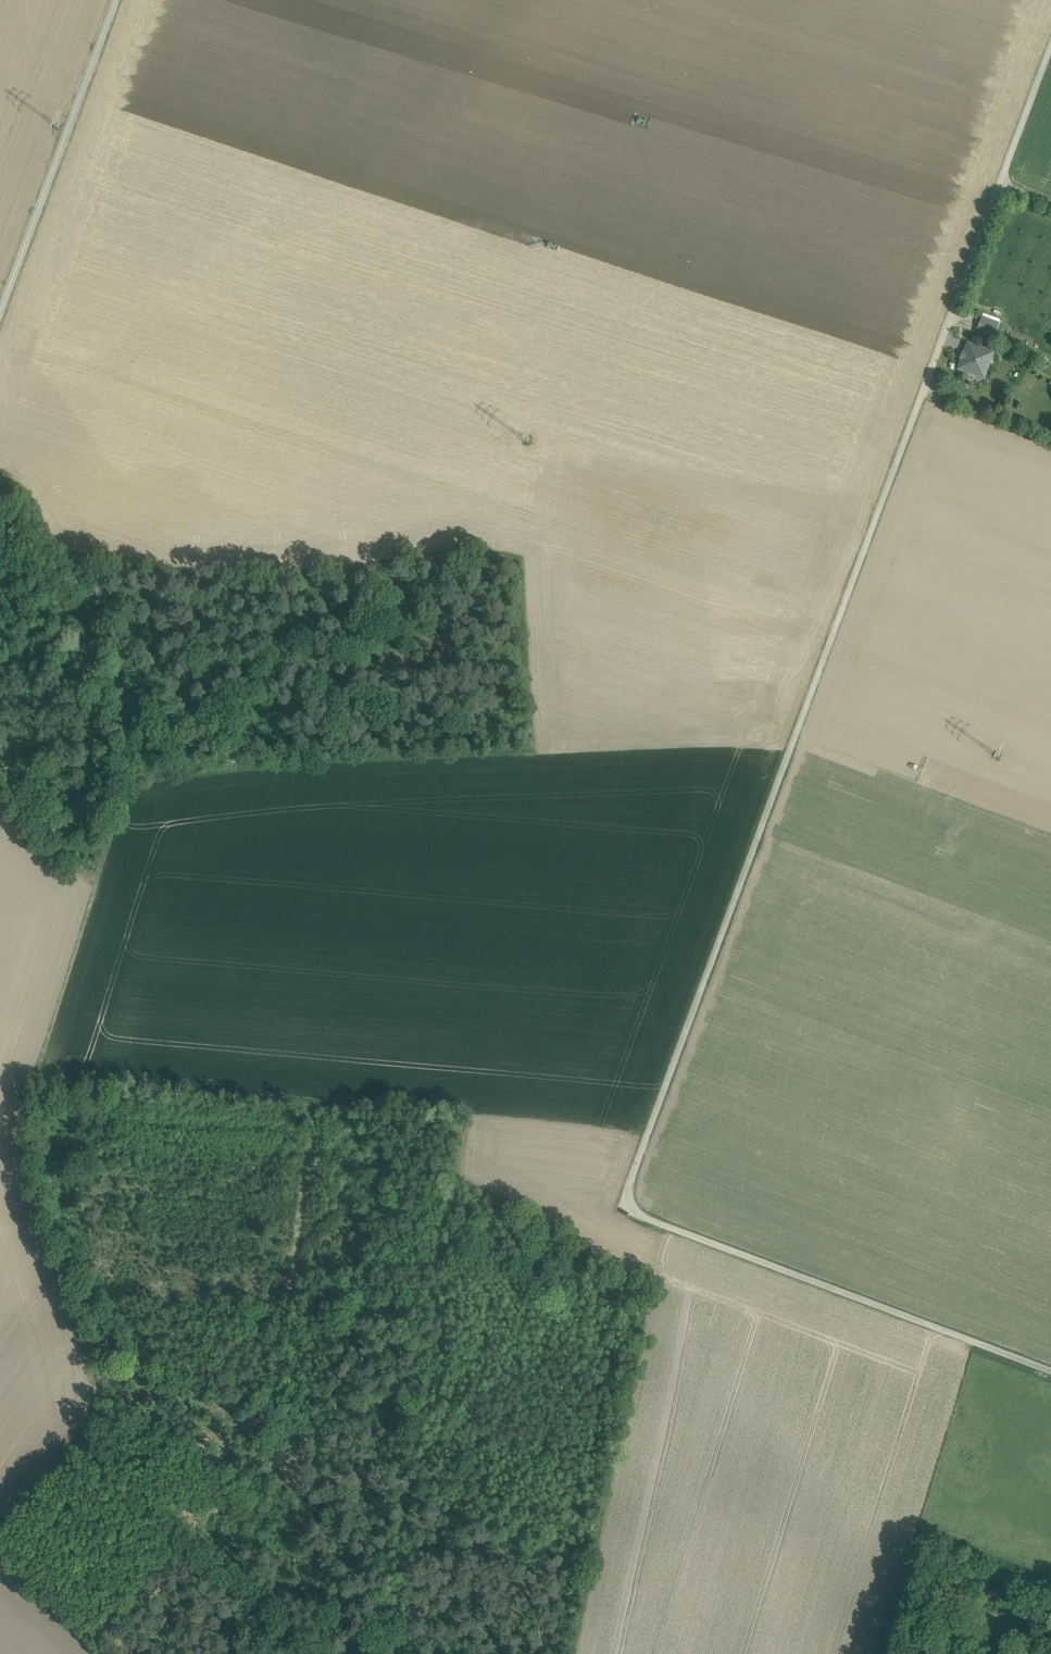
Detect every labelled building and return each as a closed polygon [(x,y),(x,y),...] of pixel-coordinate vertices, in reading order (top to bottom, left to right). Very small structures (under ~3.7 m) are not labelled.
[(998,323),(982,317),(976,332),(993,338),(998,323)] [(993,353),(967,344),(958,369),(979,377),(985,374),(993,353)]
